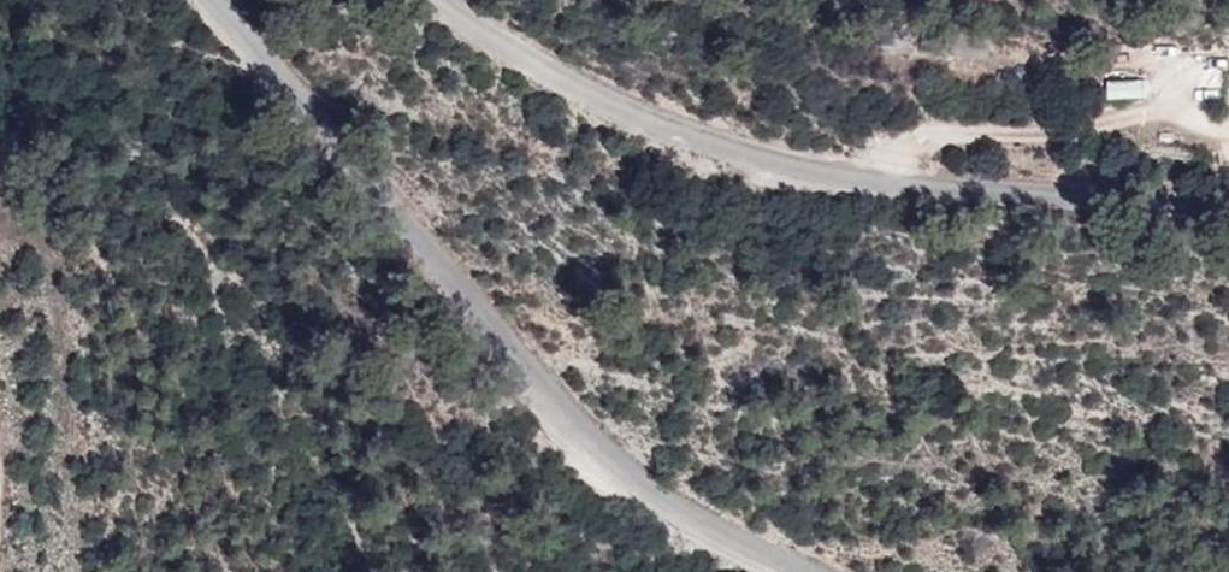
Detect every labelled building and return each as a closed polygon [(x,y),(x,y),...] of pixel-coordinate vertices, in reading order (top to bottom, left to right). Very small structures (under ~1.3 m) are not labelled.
[(1109,102),(1148,99),(1147,79),(1107,82),(1109,102)]
